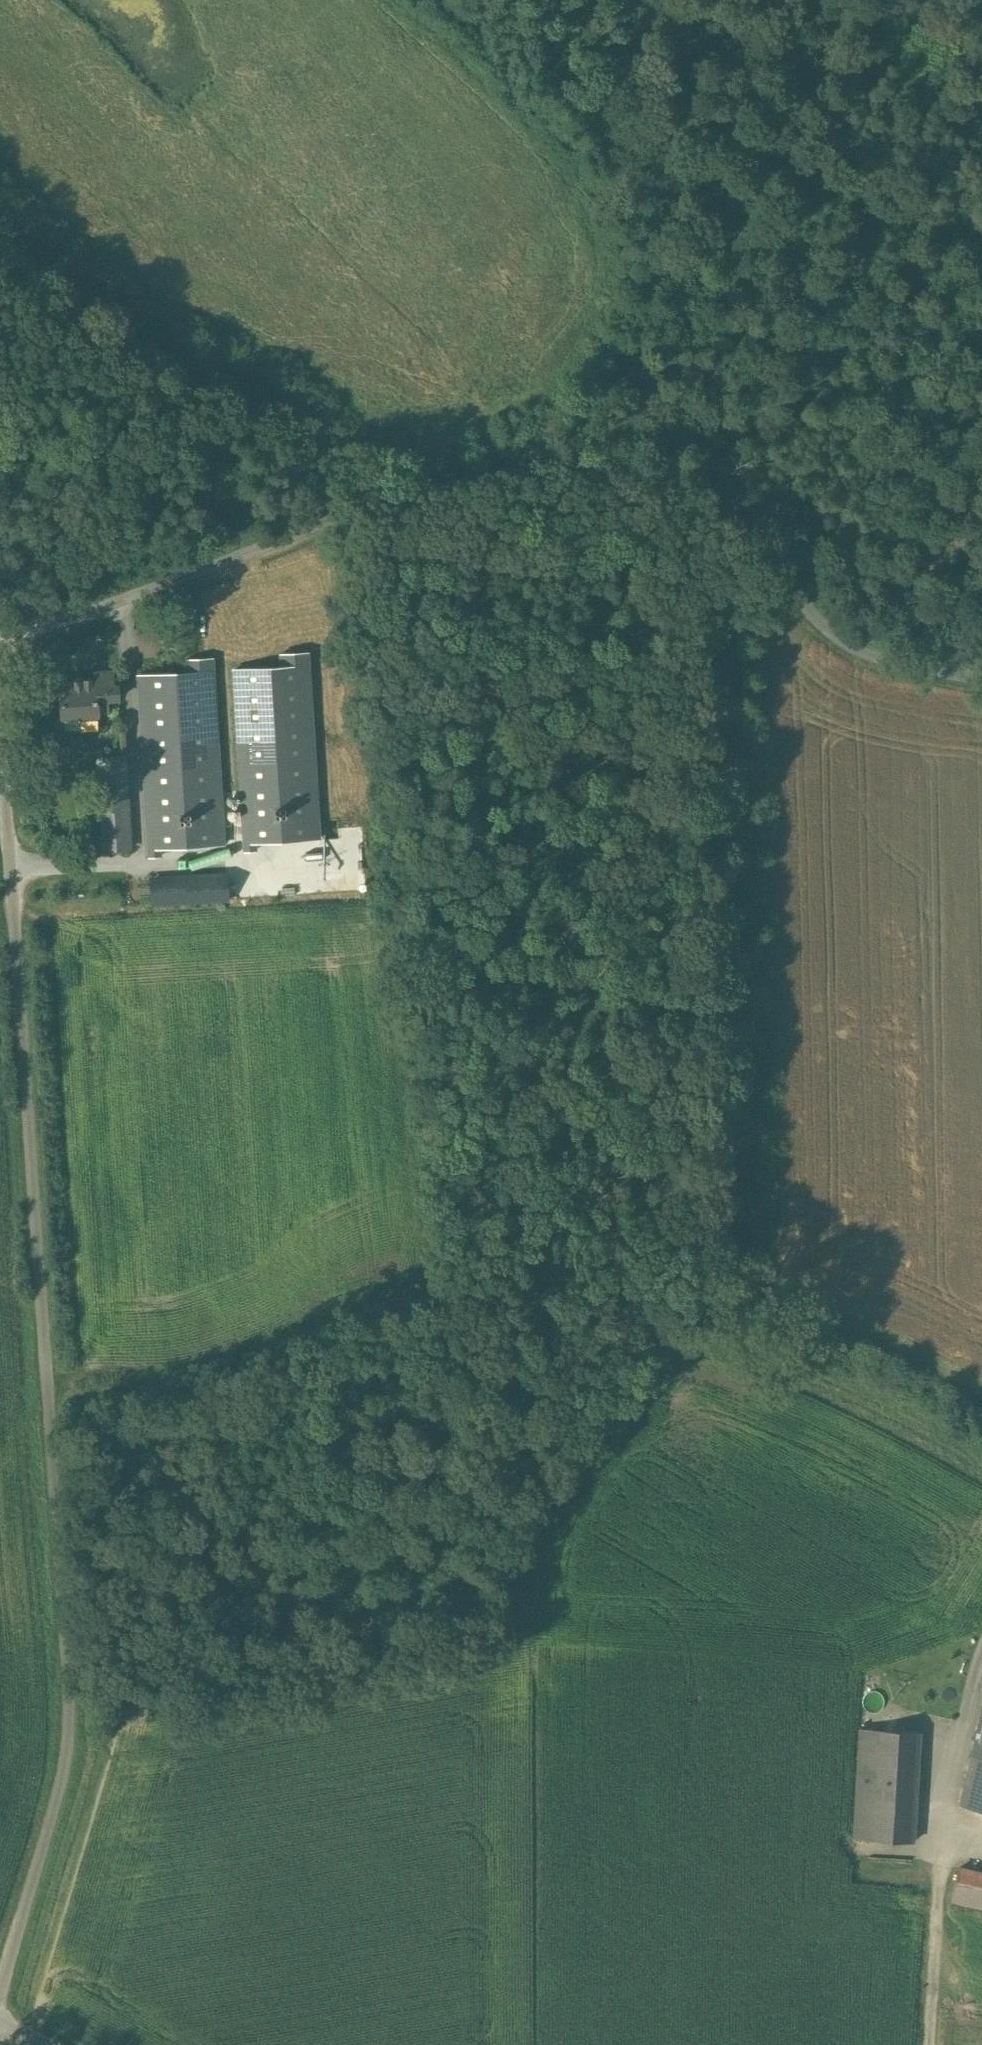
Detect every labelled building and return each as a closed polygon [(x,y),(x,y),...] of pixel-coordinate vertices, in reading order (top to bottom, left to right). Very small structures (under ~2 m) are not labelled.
[(243,842),(321,837),(309,649),(279,651),(280,663),(232,666),(243,842)] [(212,671),(140,676),(150,847),(222,842),(212,671)] [(113,672),(95,673),(96,678),(59,680),(62,718),(63,718),(64,732),(81,731),(80,714),(98,713),(98,711),(108,710),(107,698),(119,698),(118,686),(114,686),(113,672)] [(98,759),(102,830),(129,828),(125,757),(98,759)] [(129,828),(102,830),(103,850),(130,848),(129,828)] [(224,875),(152,879),(154,903),(226,899),(226,889),(229,888),(229,885),(225,885),(224,875)] [(971,1758),(981,1760),(981,1712),(971,1758)] [(918,1731),(861,1728),(854,1839),(912,1842),(918,1731)] [(971,1758),(961,1805),(981,1809),(981,1760),(971,1758)] [(959,1868),(951,1901),(981,1908),(981,1873),(959,1868)]
